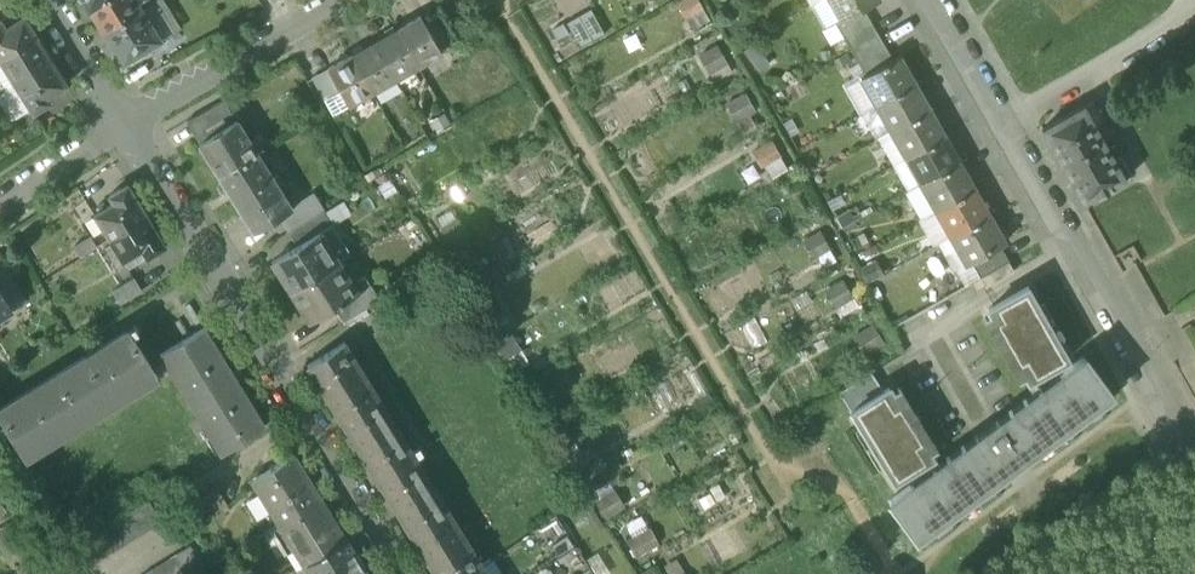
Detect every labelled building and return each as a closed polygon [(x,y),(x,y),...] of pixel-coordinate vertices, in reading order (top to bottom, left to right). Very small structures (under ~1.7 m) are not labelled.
[(104,31),(141,9),(138,4),(136,0),(100,0),(89,7),(104,31)] [(810,5),(824,31),(836,24),(842,21),(832,5),(830,0),(818,0),(810,5)] [(837,2),(832,5),(842,21),(863,9),(879,0),(836,0),(837,2)] [(161,41),(141,9),(104,31),(124,64),(161,41)] [(567,23),(581,48),(606,34),(592,9),(567,23)] [(836,24),(844,37),(870,21),(863,9),(842,21),(836,24)] [(421,16),(398,30),(419,67),(442,54),(421,16)] [(38,38),(25,17),(5,29),(0,21),(0,22),(0,61),(38,38)] [(878,34),(870,21),(844,37),(851,50),(878,34)] [(398,30),(376,42),(397,79),(419,67),(398,30)] [(885,47),(878,34),(851,50),(858,62),(885,47)] [(14,84),(52,61),(38,38),(0,61),(0,62),(14,84)] [(376,42),(353,55),(374,92),(397,79),(376,42)] [(755,42),(743,52),(759,73),(771,64),(755,42)] [(892,59),(885,47),(858,62),(865,75),(892,59)] [(329,68),(342,91),(350,105),(374,92),(353,55),(329,68)] [(860,78),(875,105),(914,83),(901,59),(900,55),(892,59),(865,75),(860,78)] [(67,86),(52,61),(14,84),(14,85),(30,110),(32,113),(52,101),(49,97),(67,86)] [(14,84),(0,62),(0,85),(3,91),(14,84)] [(312,78),(325,100),(342,91),(329,68),(312,78)] [(861,113),(875,105),(860,78),(858,75),(841,85),(858,114),(861,113)] [(929,109),(914,83),(875,105),(890,131),(929,109)] [(14,85),(0,94),(0,103),(12,121),(30,110),(14,85)] [(333,115),(350,105),(342,91),(325,100),(333,115)] [(1062,167),(1083,202),(1096,195),(1097,196),(1112,188),(1111,186),(1132,175),(1120,155),(1114,159),(1105,142),(1095,125),(1104,121),(1092,101),(1041,130),(1062,167)] [(875,105),(861,113),(876,139),(878,138),(890,131),(875,105)] [(944,135),(929,109),(890,131),(905,158),(944,135)] [(219,175),(257,152),(250,141),(237,120),(199,144),(219,175)] [(890,131),(878,138),(893,164),(905,158),(890,131)] [(959,162),(944,135),(905,158),(920,184),(959,162)] [(256,137),(250,141),(257,152),(263,148),(256,137)] [(263,148),(257,152),(263,163),(270,159),(263,148)] [(272,177),(263,163),(257,152),(219,175),(234,200),(272,177)] [(905,158),(893,164),(908,191),(920,184),(905,158)] [(974,188),(959,162),(920,184),(935,210),(974,188)] [(278,173),(272,177),(279,188),(285,184),(278,173)] [(234,200),(254,232),(279,217),(292,209),(292,208),(279,188),(272,177),(234,200)] [(920,184),(908,191),(905,192),(920,219),(935,210),(920,184)] [(96,218),(110,242),(149,218),(130,188),(110,200),(115,207),(96,218)] [(989,214),(974,188),(935,210),(950,237),(989,214)] [(314,195),(292,208),(292,209),(279,217),(288,231),(323,210),(314,195)] [(344,200),(325,212),(332,224),(333,226),(353,214),(344,200)] [(297,246),(298,245),(321,231),(332,224),(325,212),(323,210),(288,231),(297,246)] [(935,210),(920,219),(917,220),(932,247),(938,244),(950,237),(935,210)] [(1004,240),(989,214),(950,237),(965,263),(971,260),(1000,244),(1005,241),(1006,240),(1005,239),(1004,240)] [(167,249),(149,218),(110,242),(125,265),(143,254),(147,261),(167,249)] [(321,231),(340,263),(352,255),(333,226),(332,224),(321,231)] [(272,261),(291,292),(340,263),(321,231),(298,245),(297,246),(272,261)] [(73,246),(81,260),(99,249),(91,236),(73,246)] [(950,237),(938,244),(953,270),(954,269),(965,263),(950,237)] [(1000,244),(971,260),(980,277),(1009,261),(1000,244)] [(876,259),(858,269),(867,284),(884,274),(876,259)] [(964,286),(980,277),(971,260),(965,263),(954,269),(964,286)] [(980,277),(986,287),(1014,271),(1009,261),(980,277)] [(358,292),(340,263),(291,292),(310,322),(333,308),(358,292)] [(8,310),(21,302),(0,270),(0,298),(8,310)] [(112,291),(120,305),(143,291),(135,277),(112,291)] [(333,308),(343,323),(377,302),(368,286),(358,292),(333,308)] [(1026,362),(1035,377),(1069,358),(1059,341),(1056,343),(1035,306),(1038,304),(1028,287),(988,309),(989,311),(995,308),(1003,321),(997,325),(1020,365),(1026,362)] [(851,289),(833,297),(841,312),(859,304),(851,289)] [(8,310),(0,298),(0,316),(8,310)] [(1024,377),(1033,394),(1039,389),(1033,378),(1035,377),(1026,362),(1020,365),(997,325),(1003,321),(995,308),(989,311),(988,311),(990,316),(984,318),(1018,380),(1024,377)] [(161,356),(221,453),(265,426),(205,329),(161,356)] [(25,461),(156,381),(127,333),(0,410),(0,421),(25,461)] [(307,364),(368,463),(400,443),(355,369),(361,366),(346,341),(307,364)] [(889,501),(918,540),(934,528),(931,525),(945,515),(948,518),(962,507),(959,504),(989,482),(991,486),(1006,475),(1003,471),(1022,457),(1025,461),(1039,450),(1036,447),(1066,425),(1068,428),(1083,418),(1080,414),(1094,404),(1097,407),(1112,396),(1083,357),(1060,374),(1065,381),(1057,387),(1058,389),(1048,397),(1046,395),(1013,419),(1015,421),(1004,429),(997,420),(975,437),(981,446),(970,454),(969,452),(936,476),(938,478),(927,486),(925,484),(917,490),(912,483),(889,501)] [(839,392),(851,411),(884,391),(872,372),(839,392)] [(1065,381),(1060,374),(1039,389),(1033,394),(997,420),(1004,429),(1015,421),(1013,419),(1046,395),(1048,397),(1058,389),(1057,387),(1065,381)] [(883,465),(893,482),(927,461),(917,446),(923,443),(899,403),(893,407),(884,393),(890,389),(889,388),(884,391),(851,411),(850,412),(860,429),(864,427),(886,463),(883,465)] [(892,389),(890,389),(884,393),(893,407),(899,403),(923,443),(917,446),(927,461),(928,460),(933,468),(939,464),(931,452),(937,448),(899,388),(893,392),(892,389)] [(933,468),(912,483),(917,490),(925,484),(927,486),(938,478),(936,476),(969,452),(970,454),(981,446),(975,437),(939,464),(933,468)] [(400,443),(368,463),(437,573),(469,573),(482,565),(471,549),(467,551),(414,463),(418,460),(411,448),(406,452),(400,443)] [(250,481),(278,525),(321,499),(294,454),(250,481)] [(9,510),(0,494),(0,515),(9,510)] [(61,573),(78,573),(160,524),(145,499),(51,557),(61,573)] [(347,540),(321,499),(278,525),(292,549),(289,551),(300,569),(347,540)] [(554,516),(538,527),(548,542),(564,531),(554,516)] [(21,530),(3,539),(11,556),(29,547),(21,530)] [(347,540),(300,569),(303,573),(368,573),(347,540)] [(204,569),(191,547),(147,573),(196,573),(204,569)] [(598,552),(585,560),(594,573),(610,573),(612,573),(598,552)] [(482,565),(487,573),(503,573),(493,557),(482,565)] [(482,565),(469,573),(487,573),(482,565)]
